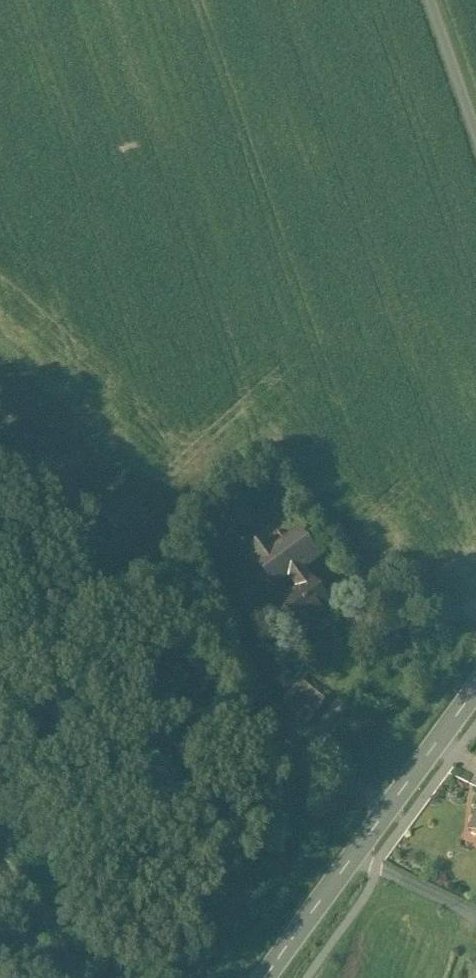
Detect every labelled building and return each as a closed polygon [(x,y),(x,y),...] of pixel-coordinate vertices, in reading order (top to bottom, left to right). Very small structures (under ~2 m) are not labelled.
[(284,542),(256,562),(262,571),(261,574),(266,584),(270,584),(276,590),(319,559),(299,534),(286,544),(284,542)] [(312,581),(271,610),(297,644),(314,632),(310,629),(334,611),(312,581)] [(334,695),(310,672),(282,704),(307,724),(334,695)]
